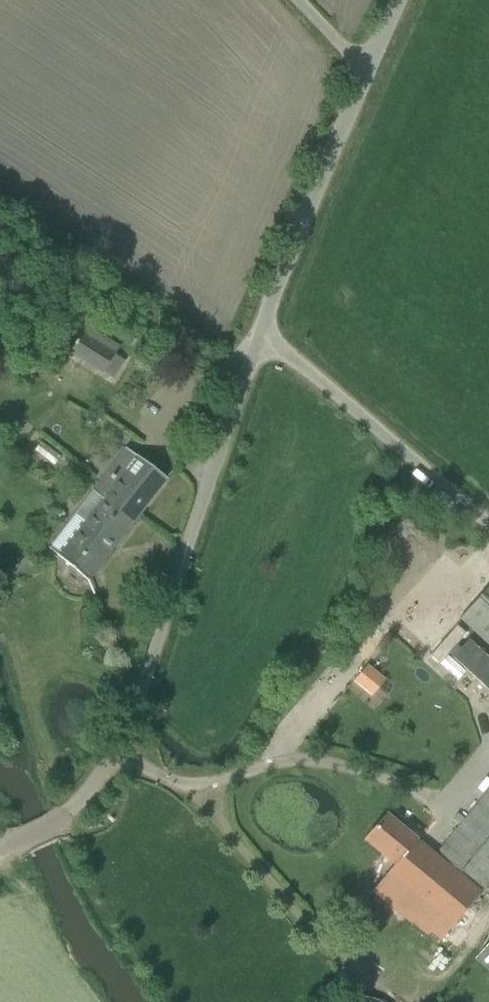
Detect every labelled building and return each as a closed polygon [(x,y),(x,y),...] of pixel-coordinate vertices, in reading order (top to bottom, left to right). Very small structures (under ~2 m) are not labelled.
[(70,352),(103,372),(115,353),(82,333),(70,352)] [(131,337),(126,345),(133,349),(137,340),(131,337)] [(100,500),(82,523),(73,516),(48,548),(88,580),(167,478),(127,447),(91,493),(100,500)] [(460,617),(488,644),(488,585),(460,617)] [(439,663),(448,653),(456,644),(465,633),(457,625),(430,655),(439,663)] [(469,638),(452,656),(488,690),(488,657),(469,638)] [(355,681),(372,694),(384,680),(367,666),(355,681)] [(446,756),(439,764),(444,769),(451,761),(446,756)] [(476,889),(480,885),(484,888),(488,881),(488,790),(439,851),(453,862),(449,867),(415,839),(386,815),(366,839),(395,863),(372,890),(437,944),(480,893),(476,889)] [(474,958),(475,959),(478,961),(484,967),(488,962),(488,941),(474,958)]
